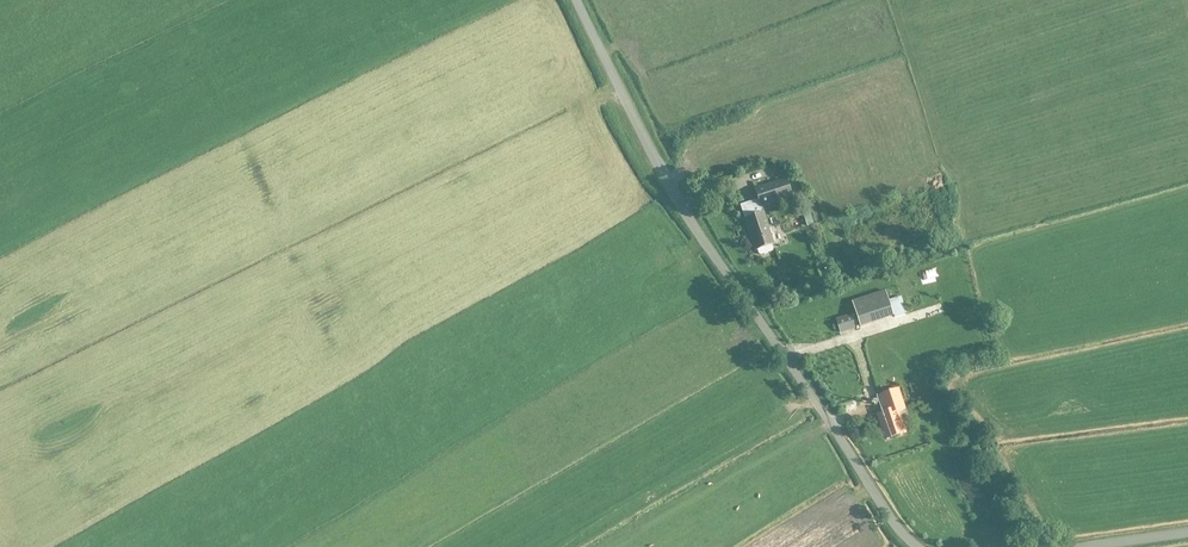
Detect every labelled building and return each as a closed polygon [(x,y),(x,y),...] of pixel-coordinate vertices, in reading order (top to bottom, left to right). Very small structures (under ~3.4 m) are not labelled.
[(749,141),(763,135),(761,131),(748,137),(749,141)] [(755,189),(758,199),(741,205),(746,219),(745,220),(756,251),(774,245),(763,214),(761,208),(792,197),(786,179),(755,189)] [(807,227),(814,225),(809,208),(801,210),(807,227)] [(886,290),(852,301),(861,326),(894,315),(886,290)] [(926,310),(925,294),(918,294),(919,310),(926,310)] [(906,305),(909,313),(916,311),(913,303),(906,305)] [(841,322),(844,333),(859,328),(855,317),(841,322)] [(882,394),(888,411),(877,414),(881,425),(882,425),(886,439),(906,433),(898,411),(904,409),(898,389),(882,394)]
